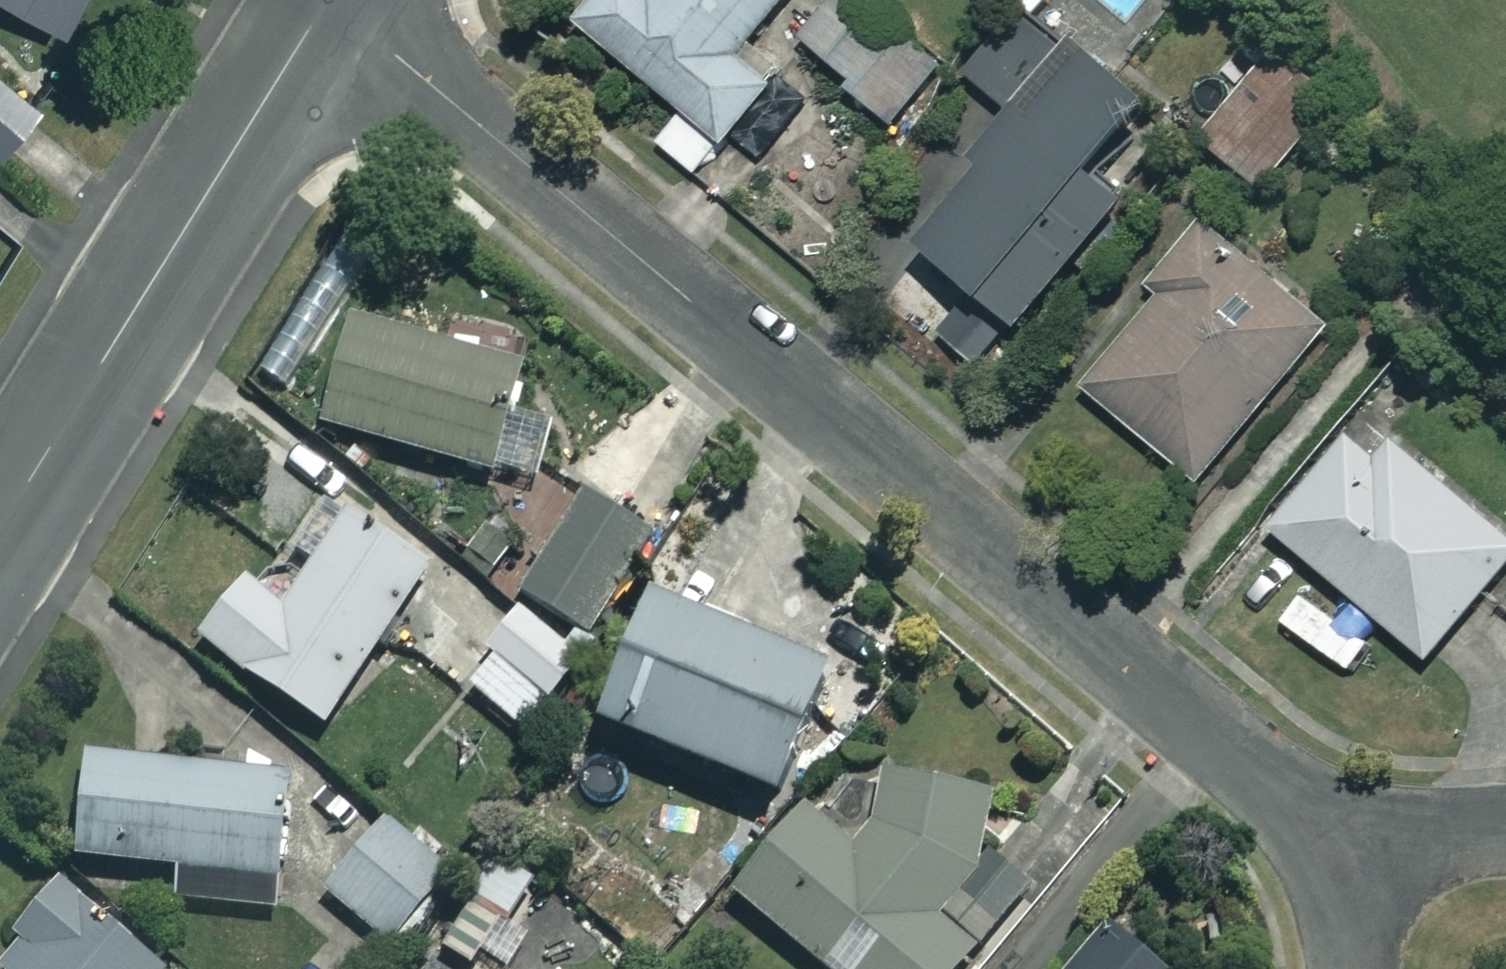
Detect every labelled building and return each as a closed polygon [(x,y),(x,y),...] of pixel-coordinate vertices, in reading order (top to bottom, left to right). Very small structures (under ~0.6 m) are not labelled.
[(54,25),(68,0),(9,0),(54,25)] [(651,143),(695,177),(781,67),(746,40),(777,0),(589,0),(576,17),(684,101),(651,143)] [(805,30),(853,74),(846,81),(890,120),(941,63),(872,0),(832,0),(805,30)] [(1122,19),(1139,0),(1102,0),(1122,19)] [(1061,48),(1020,10),(968,67),(1009,104),(1061,48)] [(1151,94),(1095,43),(1041,103),(1032,94),(913,226),(1014,316),(1123,195),(1088,164),(1151,94)] [(1329,90),(1275,48),(1205,139),(1259,180),(1329,90)] [(0,78),(0,135),(28,101),(0,78)] [(1327,327),(1203,215),(1148,276),(1164,290),(1082,381),(1191,479),(1327,327)] [(518,356),(352,308),(319,422),(533,483),(549,427),(502,414),(518,356)] [(1353,427),(1271,518),(1422,654),(1505,562),(1505,536),(1394,435),(1379,451),(1353,427)] [(651,535),(587,492),(521,588),(585,632),(651,535)] [(427,564),(331,501),(302,545),(319,555),(285,607),(240,577),(199,639),(325,721),(427,564)] [(816,681),(640,600),(583,722),(759,804),(816,681)] [(568,680),(507,635),(468,688),(529,733),(568,680)] [(905,752),(839,840),(797,808),(731,897),(827,968),(955,968),(977,941),(937,911),(1002,824),(905,752)] [(281,772),(83,756),(75,854),(177,863),(174,899),(270,907),(281,772)] [(448,863),(381,813),(323,891),(390,941),(448,863)] [(52,874),(10,925),(31,942),(9,968),(163,968),(165,967),(52,874)] [(1100,924),(1065,968),(1159,968),(1100,924)]
